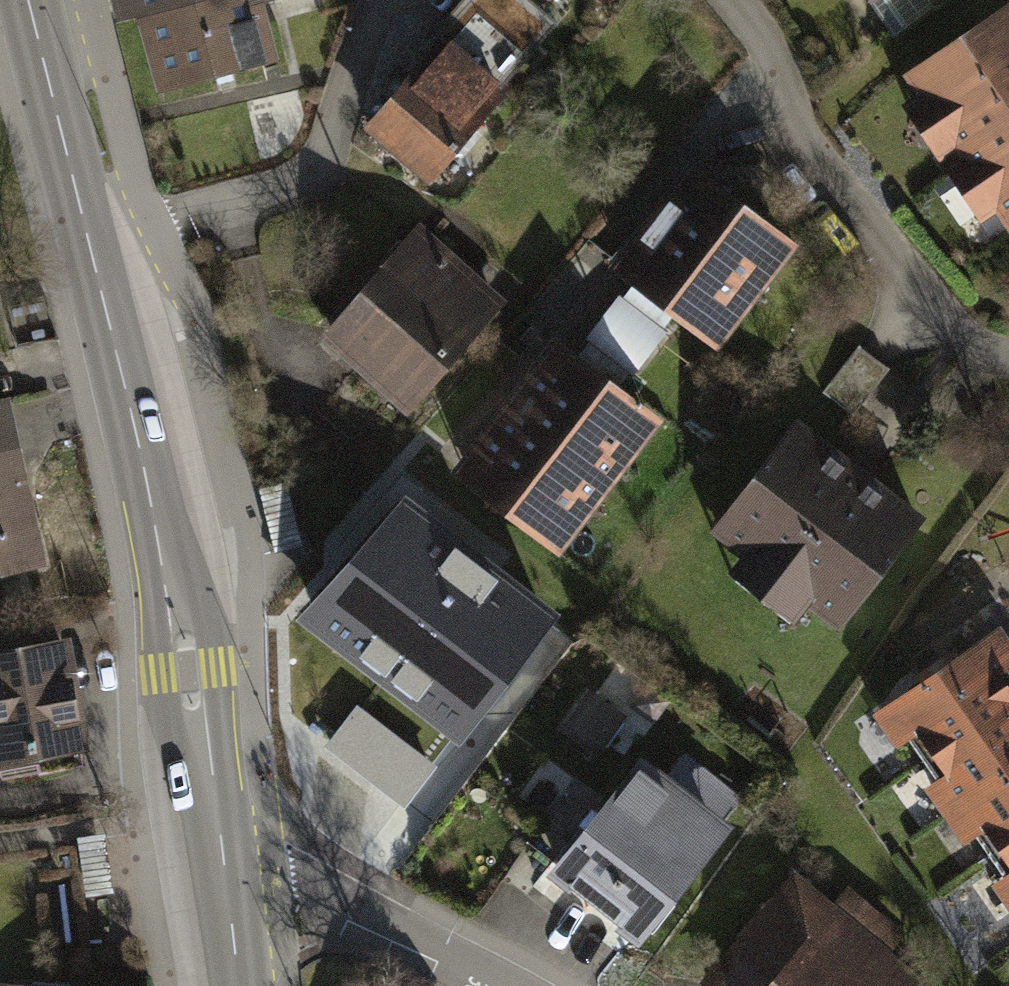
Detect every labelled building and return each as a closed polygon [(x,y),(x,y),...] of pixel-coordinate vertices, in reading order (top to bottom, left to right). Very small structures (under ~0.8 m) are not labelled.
[(120,16),(138,11),(145,32),(250,2),(256,0),(116,0),(120,16)] [(266,57),(250,2),(145,32),(161,88),(266,57)] [(912,74),(1008,215),(1008,7),(912,74)] [(448,40),(370,126),(433,183),(511,98),(448,40)] [(685,170),(615,271),(717,342),(788,242),(685,170)] [(418,241),(334,339),(410,404),(494,306),(418,241)] [(554,354),(457,477),(548,549),(646,426),(554,354)] [(0,401),(0,573),(47,562),(8,399),(0,401)] [(796,428),(718,528),(839,621),(916,521),(796,428)] [(390,535),(276,641),(370,742),(484,636),(390,535)] [(0,654),(0,757),(82,742),(63,643),(0,654)] [(883,724),(1008,904),(1008,664),(996,646),(883,724)] [(607,743),(629,713),(593,686),(571,716),(607,743)] [(636,772),(553,877),(637,944),(721,838),(636,772)] [(707,984),(710,985),(917,985),(796,882),(707,984)]
